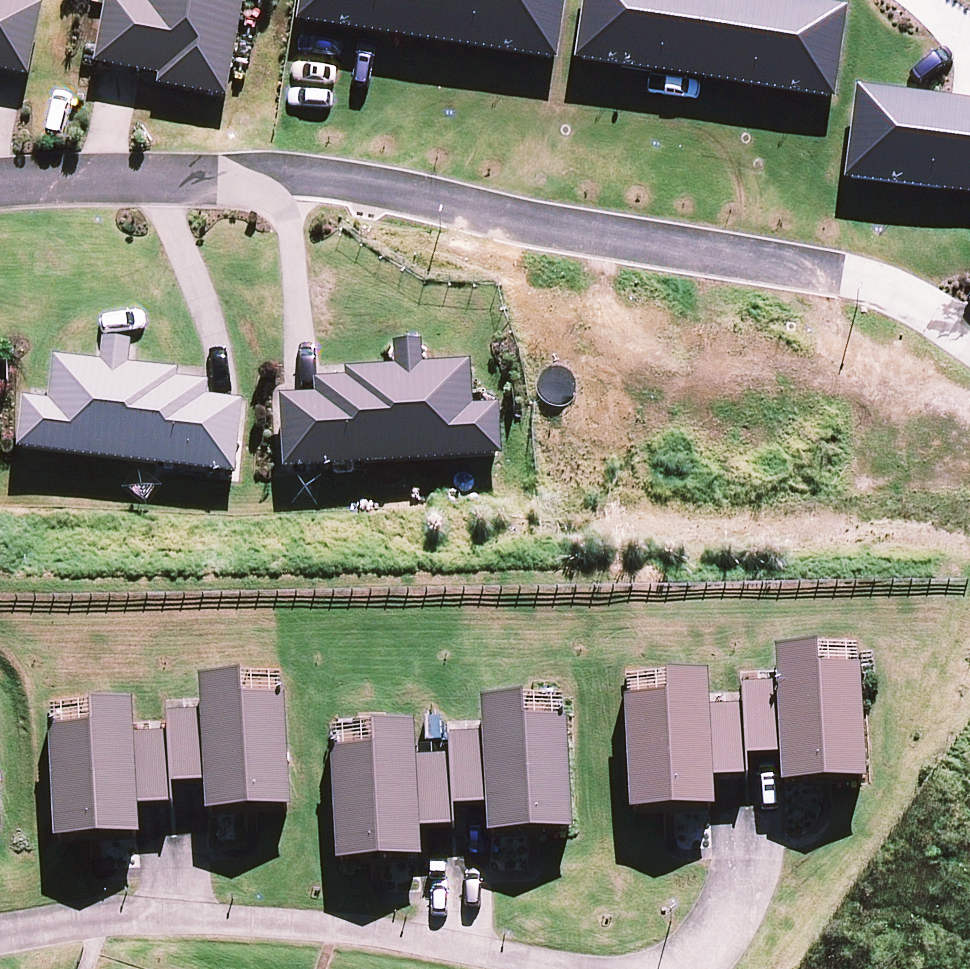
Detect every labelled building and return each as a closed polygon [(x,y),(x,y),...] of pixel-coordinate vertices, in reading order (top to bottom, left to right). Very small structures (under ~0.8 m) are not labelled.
[(34,80),(48,9),(13,3),(14,0),(0,0),(0,74),(34,80)] [(249,0),(149,0),(149,3),(132,0),(111,0),(99,68),(163,79),(162,90),(231,102),(249,0)] [(302,28),(432,48),(439,0),(306,0),(302,28)] [(432,48),(562,67),(572,0),(439,0),(432,48)] [(580,66),(710,86),(723,0),(590,0),(580,66)] [(759,0),(723,0),(710,86),(840,105),(854,14),(759,0)] [(849,91),(838,182),(968,198),(969,183),(969,106),(849,91)] [(28,403),(22,453),(241,478),(249,406),(211,402),(213,388),(182,384),(183,376),(135,370),(137,347),(109,344),(106,367),(59,361),(53,406),(28,403)] [(283,401),(288,473),(508,458),(504,407),(477,409),(474,364),(426,368),(425,345),(398,347),(399,369),(349,373),(349,381),(320,383),(321,398),(283,401)] [(803,649),(764,651),(766,688),(770,756),(771,786),(854,782),(848,670),(804,672),(803,649)] [(199,780),(201,808),(284,804),(278,693),(236,695),(235,671),(194,674),(195,710),(199,780)] [(620,813),(703,809),(702,781),(699,710),(697,675),(651,677),(652,700),(615,702),(620,813)] [(733,709),(736,757),(770,756),(766,688),(732,690),(733,709)] [(516,692),(474,694),(476,732),(479,802),(480,829),(562,825),(557,715),(517,717),(516,692)] [(49,834),(133,830),(131,803),(128,732),(126,696),(84,698),(85,722),(43,724),(49,834)] [(733,709),(699,710),(702,781),(737,779),(736,757),(733,709)] [(162,730),(165,782),(199,780),(195,710),(161,712),(162,730)] [(329,856),(415,852),(413,826),(410,755),(409,719),(366,720),(367,743),(324,745),(329,856)] [(162,730),(128,732),(131,803),(166,801),(165,782),(162,730)] [(443,754),(445,803),(479,802),(476,732),(442,733),(443,754)] [(443,754),(410,755),(413,826),(446,825),(445,803),(443,754)]
